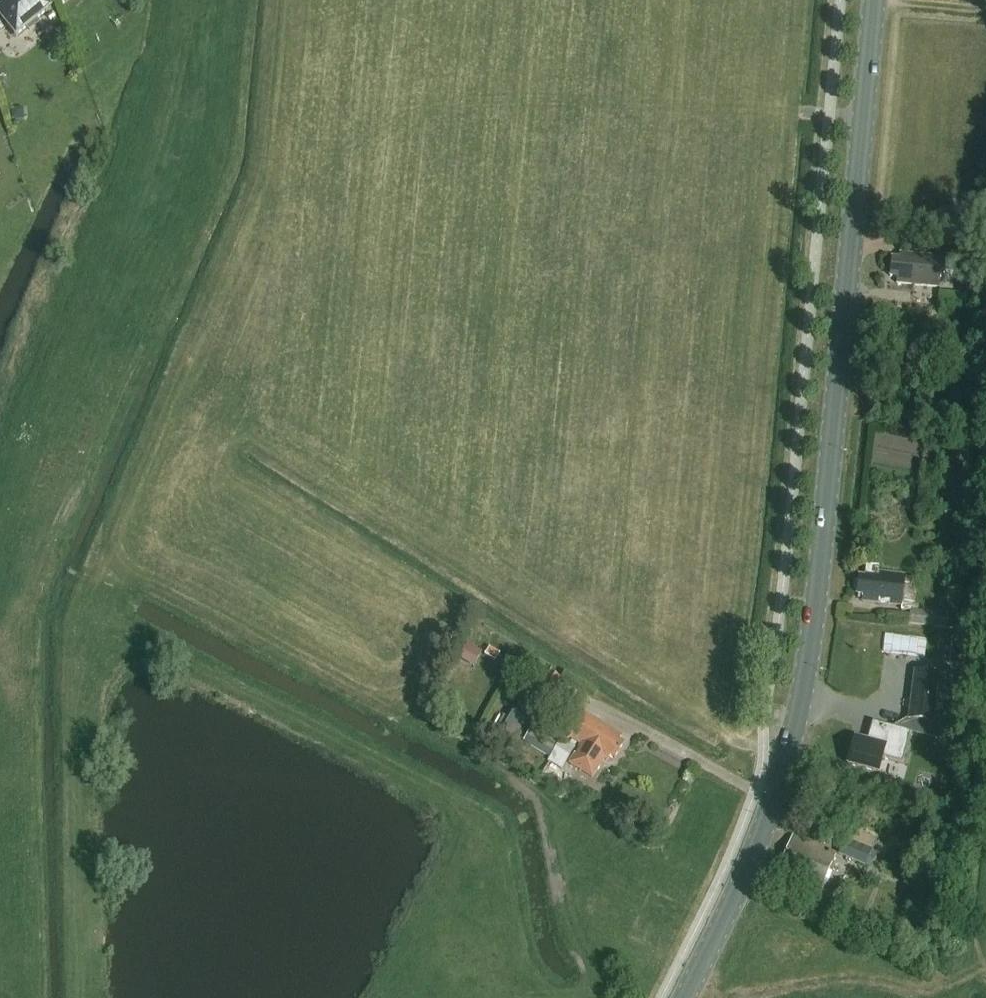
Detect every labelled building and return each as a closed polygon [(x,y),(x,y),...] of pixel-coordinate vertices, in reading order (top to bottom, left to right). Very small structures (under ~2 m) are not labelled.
[(6,25),(16,37),(47,12),(37,0),(14,0),(8,5),(4,0),(0,0),(0,30),(6,25)] [(940,287),(943,257),(900,253),(900,257),(893,258),(891,277),(897,277),(897,283),(940,287)] [(902,604),(905,576),(879,573),(879,566),(868,565),(867,576),(860,575),(859,592),(865,593),(864,600),(902,604)] [(949,570),(948,585),(959,586),(960,571),(949,570)] [(908,612),(909,610),(918,610),(918,605),(914,605),(916,580),(905,578),(902,604),(901,611),(908,612)] [(918,610),(909,610),(908,612),(908,624),(929,625),(930,611),(918,610)] [(494,664),(499,656),(489,650),(485,657),(494,664)] [(915,674),(909,724),(932,726),(938,676),(915,674)] [(624,744),(620,742),(623,737),(587,715),(572,740),(582,746),(570,766),(594,781),(607,760),(609,762),(612,757),(615,759),(624,744)] [(871,723),(867,740),(884,745),(880,757),(880,758),(901,764),(909,733),(871,723)] [(538,725),(526,744),(553,761),(565,742),(538,725)] [(880,757),(884,745),(867,740),(855,737),(848,762),(877,770),(880,758),(880,757)] [(840,856),(866,867),(877,840),(851,830),(840,856)] [(784,864),(789,866),(786,873),(823,888),(837,855),(796,837),(784,864)]
